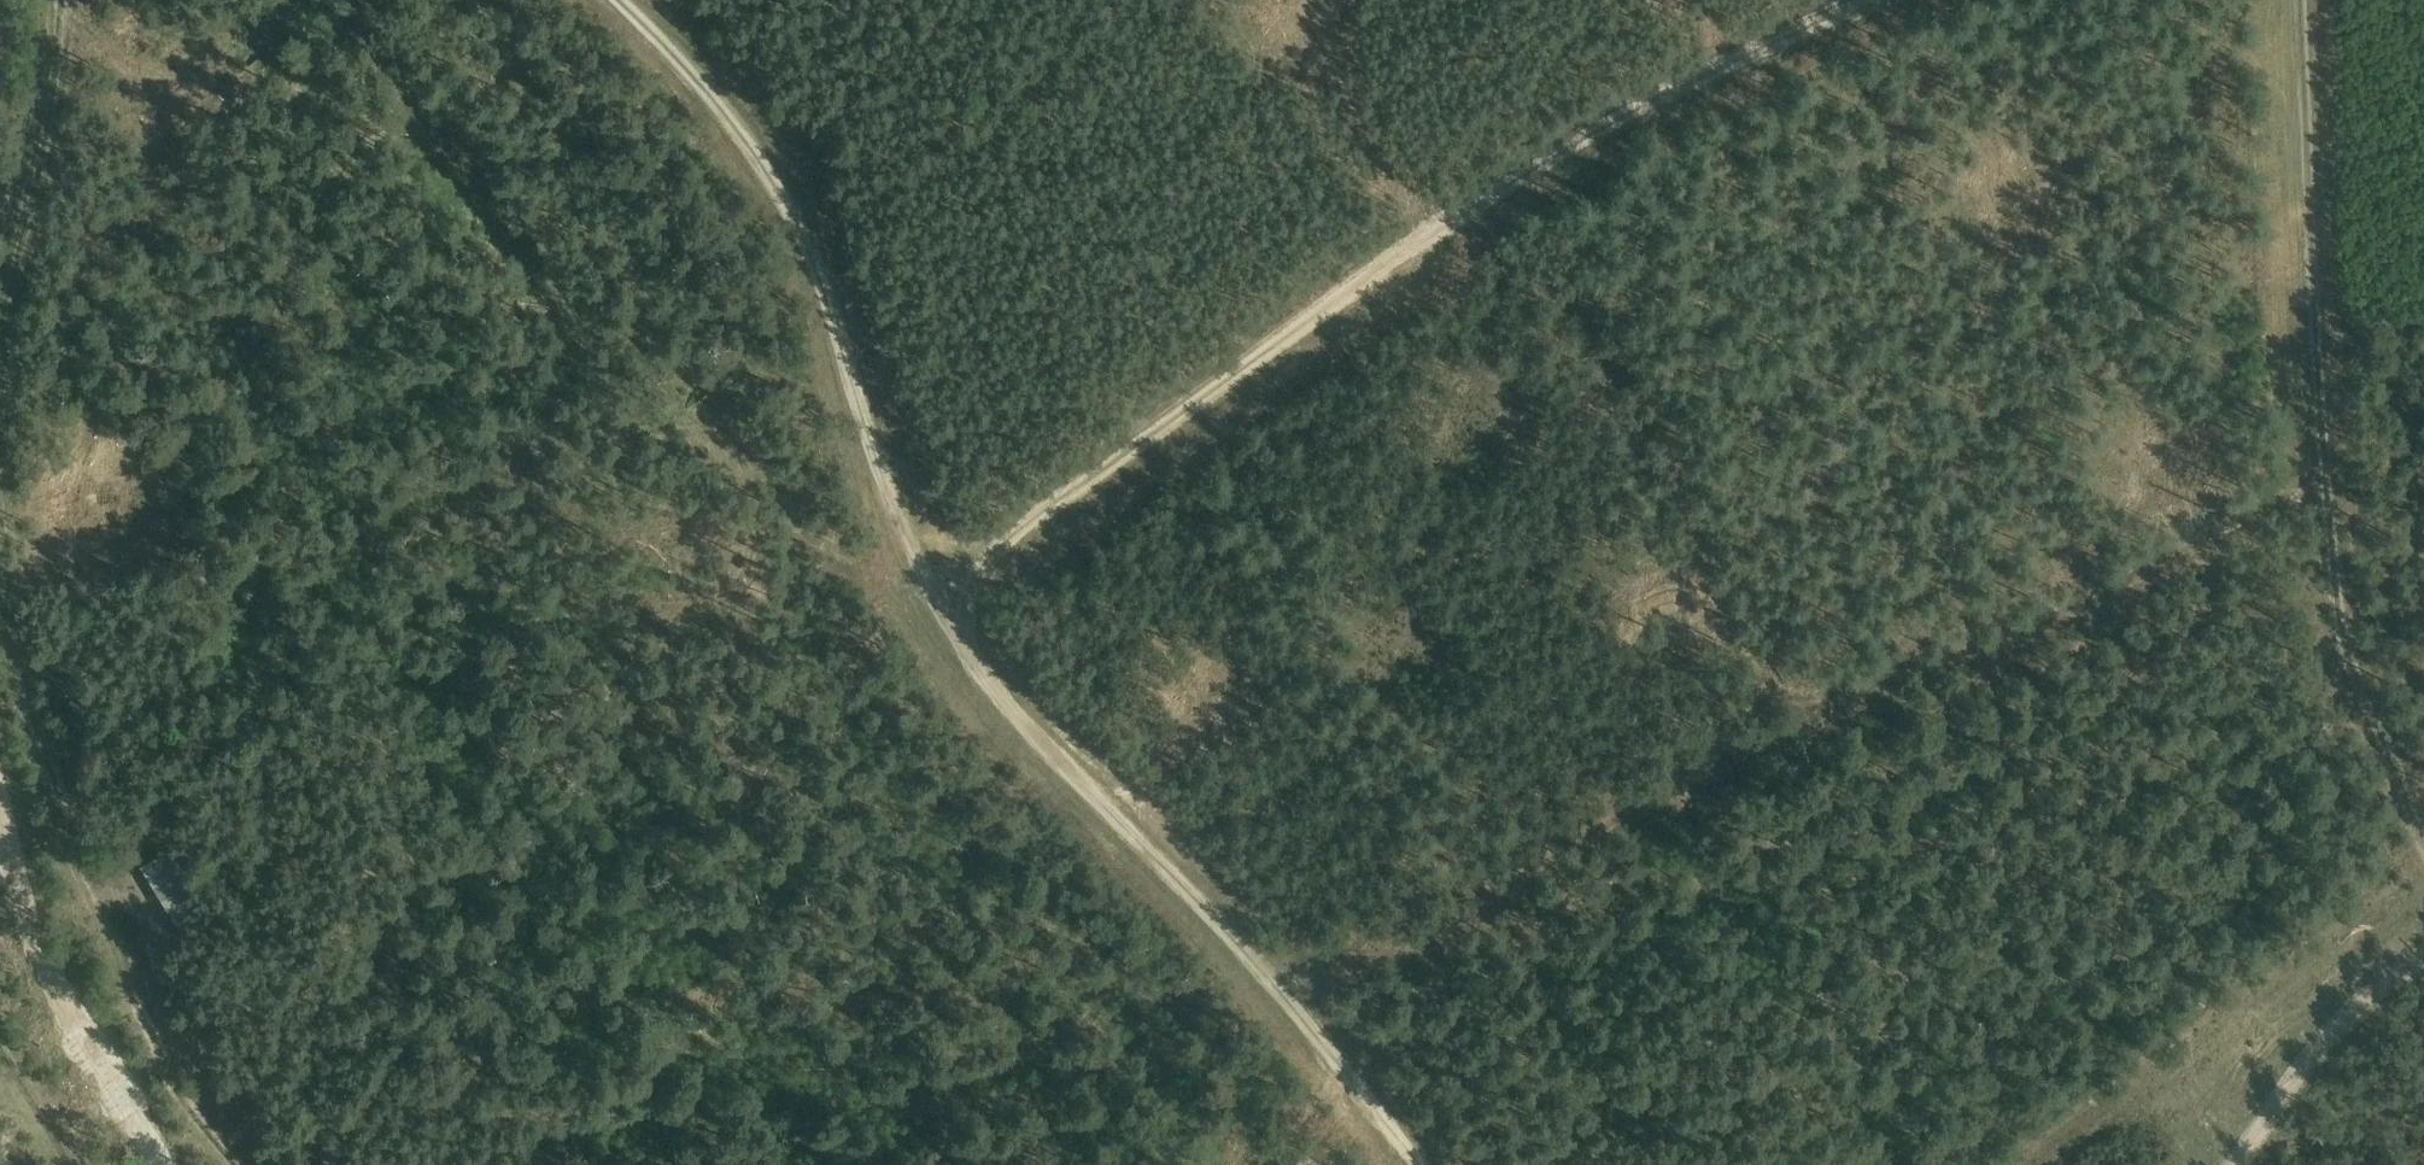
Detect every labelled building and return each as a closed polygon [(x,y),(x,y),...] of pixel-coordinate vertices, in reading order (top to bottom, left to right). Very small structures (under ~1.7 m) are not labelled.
[(143,865),(151,890),(171,884),(163,858),(143,865)]
